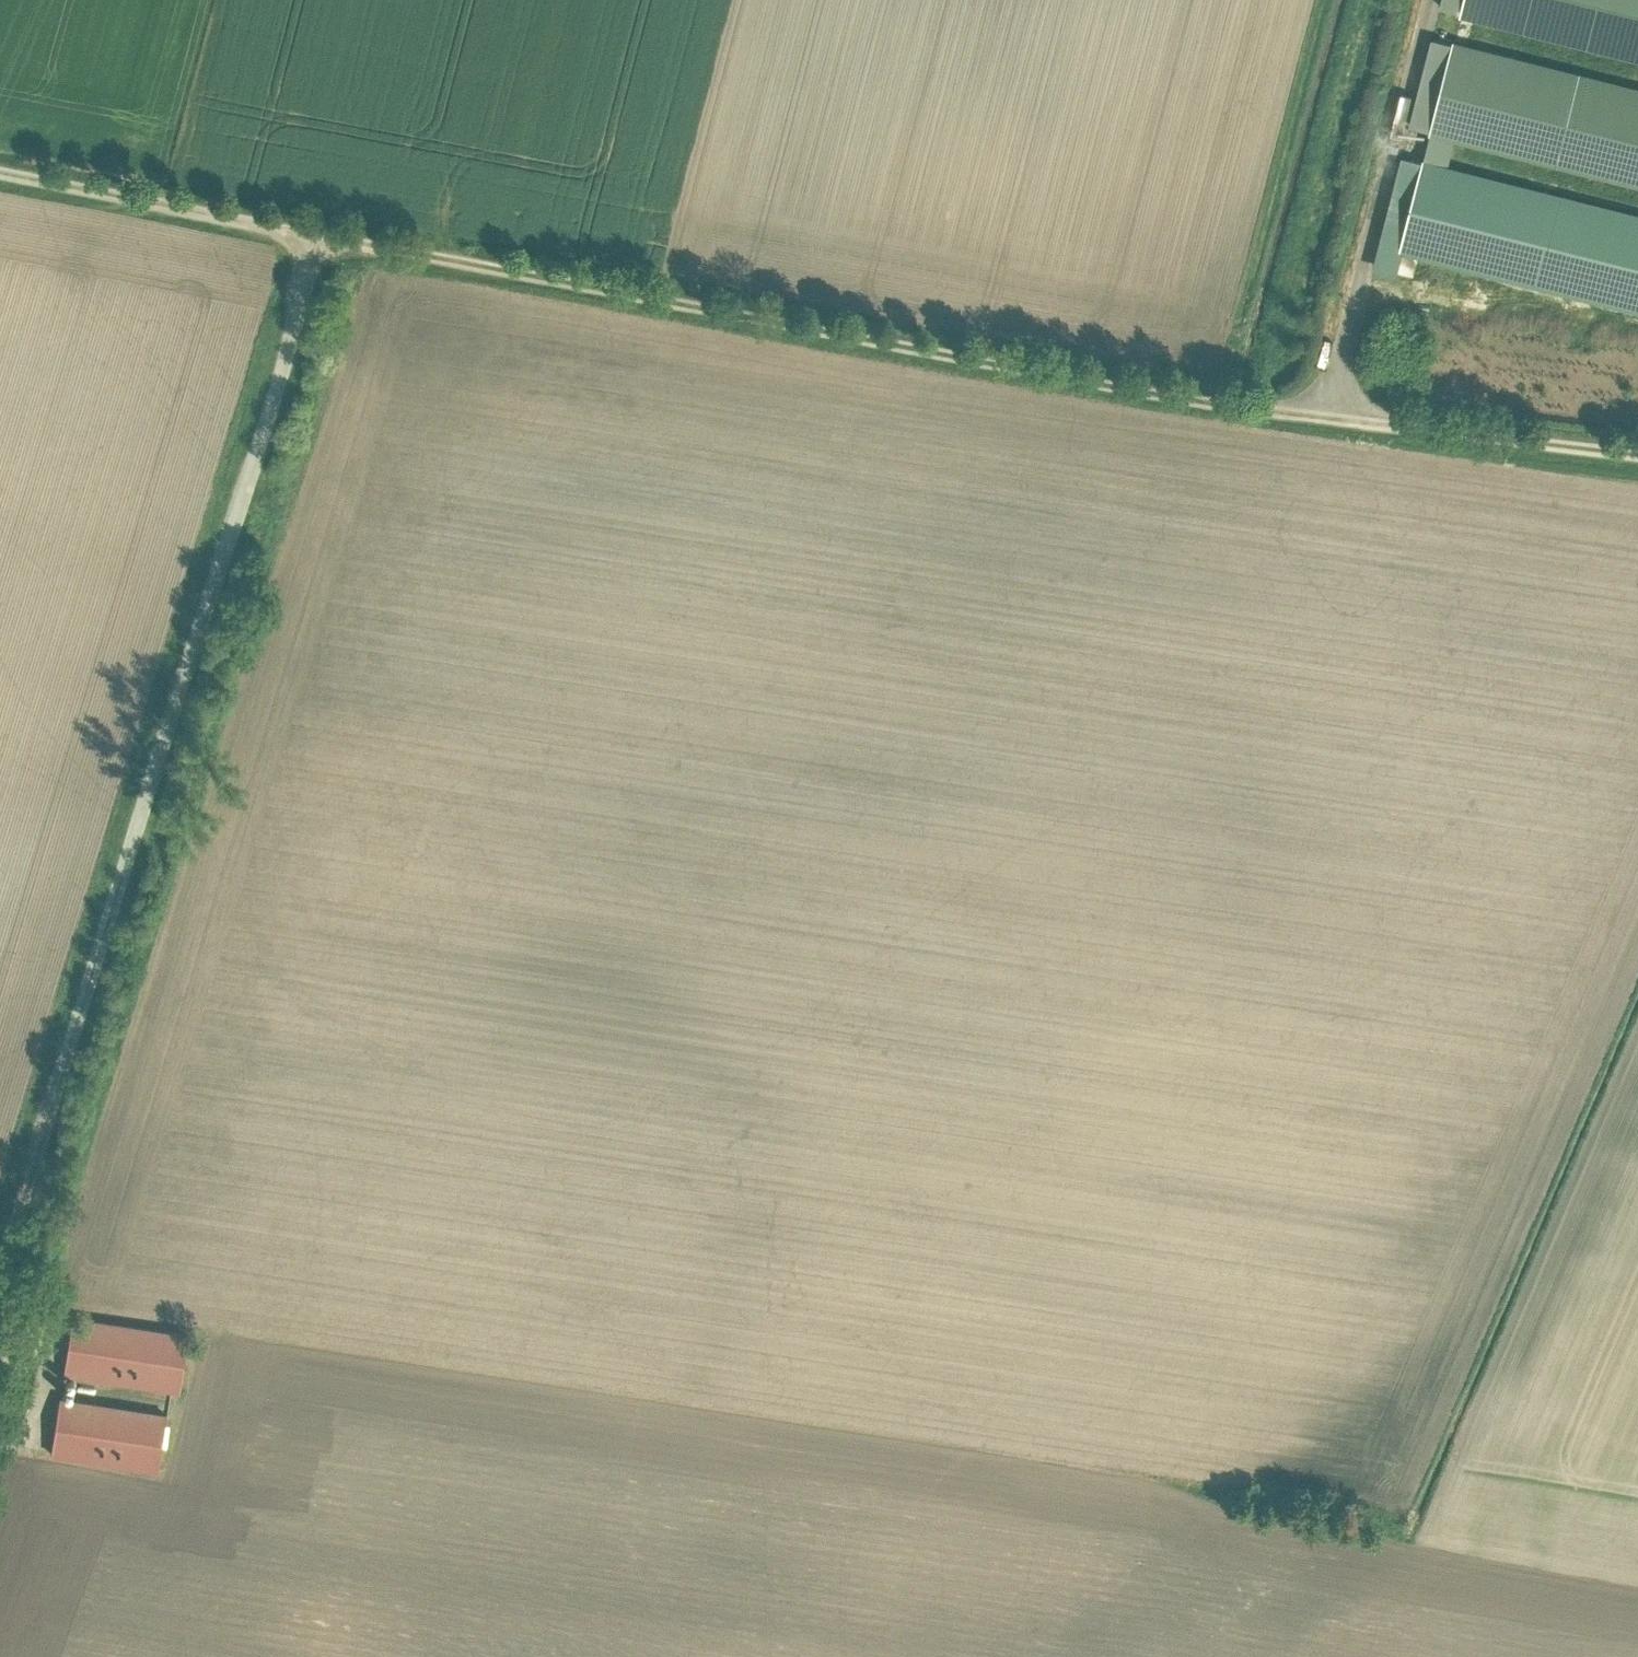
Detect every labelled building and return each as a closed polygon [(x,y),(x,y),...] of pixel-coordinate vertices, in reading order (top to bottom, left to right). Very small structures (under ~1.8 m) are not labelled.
[(1459,7),(1637,53),(1637,0),(1461,0),(1459,7)] [(1637,180),(1637,82),(1450,34),(1427,126),(1637,180)] [(1399,247),(1422,156),(1401,150),(1372,264),(1393,270),(1399,247)] [(1399,247),(1637,307),(1637,210),(1422,156),(1399,247)] [(73,1309),(63,1369),(179,1388),(189,1327),(73,1309)] [(168,1408),(60,1391),(51,1451),(158,1468),(168,1408)]
